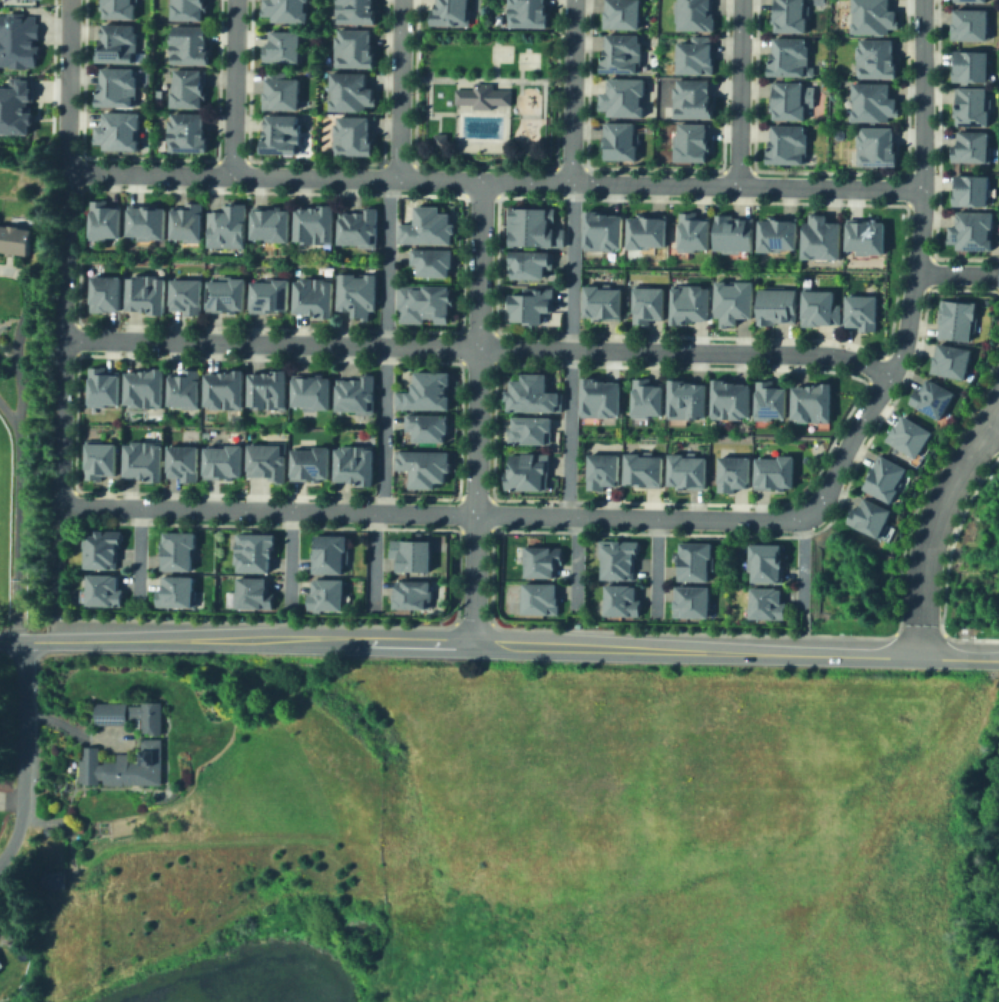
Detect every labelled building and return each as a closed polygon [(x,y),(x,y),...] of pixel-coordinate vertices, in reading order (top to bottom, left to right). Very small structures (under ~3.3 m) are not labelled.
[(107,17),(107,0),(139,0),(139,18),(107,17)] [(174,7),(174,0),(202,0),(202,23),(174,23),(170,23),(170,7),(174,7)] [(274,2),(274,0),(306,0),(306,27),(273,27),(273,18),(262,18),(262,2),(274,2)] [(334,12),(334,0),(368,0),(368,7),(373,7),(373,25),(339,25),(339,12),(334,12)] [(438,10),(438,0),(466,0),(466,13),(469,13),(469,29),(455,29),(455,30),(431,30),(431,10),(438,10)] [(509,22),(509,0),(543,0),(543,7),(547,7),(547,22),(543,22),(543,29),(512,29),(512,22),(509,22)] [(603,28),(603,0),(638,0),(638,28),(603,28)] [(673,29),(674,0),(709,0),(708,30),(673,29)] [(771,30),(772,0),(805,0),(805,30),(771,30)] [(854,34),(854,0),(890,0),(890,34),(854,34)] [(950,10),(987,11),(986,43),(949,42),(950,10)] [(7,64),(0,64),(0,14),(33,14),(33,22),(36,22),(36,37),(31,37),(31,39),(31,45),(36,45),(36,55),(33,55),(33,65),(25,65),(25,67),(7,66),(7,64)] [(138,61),(105,61),(105,27),(138,27),(138,61)] [(368,49),(372,49),(372,65),(331,65),(331,49),(332,49),(332,35),(336,35),(336,28),(367,28),(367,35),(368,35),(368,49)] [(203,31),(203,53),(208,53),(208,67),(172,67),(172,59),(167,59),(167,40),(172,40),(172,31),(203,31)] [(298,35),(298,45),(302,45),(302,64),(298,64),(261,64),(261,45),(268,45),(268,35),(298,35)] [(602,35),(638,36),(638,72),(602,72),(602,35)] [(710,35),(710,74),(674,74),(674,44),(690,44),(690,35),(710,35)] [(771,38),(807,38),(807,76),(771,76),(771,38)] [(855,40),(895,41),(894,77),(854,76),(855,40)] [(957,87),(957,56),(988,56),(988,87),(957,87)] [(139,106),(102,105),(103,68),(140,69),(139,106)] [(264,88),(263,88),(263,69),(283,69),(283,77),(297,77),(297,108),(263,107),(261,107),(261,91),(264,91),(264,88)] [(201,95),(201,110),(166,110),(167,95),(173,95),(173,71),(201,72),(201,95)] [(363,72),(363,88),(372,88),(372,104),(363,104),(363,111),(327,111),(327,100),(330,100),(330,90),(328,90),(328,72),(363,72)] [(34,133),(0,134),(0,78),(33,78),(34,133)] [(644,80),(644,118),(602,118),(602,110),(595,110),(595,93),(603,93),(603,79),(644,80)] [(671,117),(672,82),(709,82),(709,117),(671,117)] [(771,83),(805,83),(805,120),(771,120),(771,83)] [(495,84),(495,90),(512,90),(512,106),(508,106),(494,106),(494,108),(474,108),(474,106),(456,106),(456,90),(474,90),(474,84),(495,84)] [(854,122),(854,86),(892,86),(892,122),(854,122)] [(952,87),(987,88),(987,129),(952,129),(952,87)] [(144,113),(143,151),(106,150),(106,143),(97,142),(97,127),(106,128),(107,112),(144,113)] [(201,115),(201,142),(206,142),(206,155),(170,155),(170,147),(165,147),(165,125),(170,125),(170,115),(201,115)] [(366,123),(366,130),(368,130),(368,140),(370,140),(370,154),(330,154),(330,140),(330,122),(334,122),(334,115),(366,115),(366,123)] [(264,157),(259,157),(259,140),(264,140),(264,119),(300,119),(300,157),(264,157)] [(601,121),(636,122),(635,163),(600,163),(601,121)] [(768,125),(808,127),(806,165),(767,164),(768,125)] [(679,165),(679,126),(707,127),(707,165),(679,165)] [(432,145),(432,132),(437,132),(446,132),(446,145),(432,145)] [(863,166),(863,133),(896,133),(896,166),(863,166)] [(986,134),(985,165),(947,164),(948,146),(955,146),(956,133),(986,134)] [(953,176),(986,176),(985,207),(953,207),(953,176)] [(106,232),(106,234),(89,234),(89,232),(87,232),(87,196),(106,196),(106,204),(119,204),(119,232),(106,232)] [(201,199),(201,240),(185,240),(185,233),(169,233),(169,203),(185,203),(185,199),(201,199)] [(245,207),(245,243),(206,243),(206,207),(223,207),(223,199),(245,199),(245,207)] [(152,230),(152,238),(136,238),(136,230),(126,230),(126,201),(164,201),(164,230),(152,230)] [(331,204),(331,237),(295,237),(295,204),(310,204),(310,201),(331,201),(331,204)] [(439,201),(439,208),(449,208),(449,217),(449,219),(454,219),(454,228),(449,228),(449,240),(397,239),(398,217),(415,217),(415,201),(439,201)] [(547,220),(547,226),(564,226),(564,240),(510,240),(510,202),(554,202),(554,220),(547,220)] [(286,233),(286,238),(272,238),(272,233),(250,233),(250,203),(286,203),(286,233)] [(377,204),(377,246),(358,246),(358,238),(339,238),(339,209),(358,209),(358,204),(377,204)] [(609,204),(609,215),(624,215),(624,245),(588,245),(588,227),(585,227),(585,204),(609,204)] [(708,218),(707,251),(674,250),(674,209),(692,209),(692,218),(708,218)] [(991,212),(990,252),(952,251),(952,246),(946,246),(946,227),(953,227),(953,211),(991,212)] [(824,212),(823,221),(839,221),(838,260),(801,259),(802,220),(808,220),(808,212),(824,212)] [(665,215),(664,246),(629,245),(630,214),(665,215)] [(714,215),(751,216),(750,250),(713,249),(714,215)] [(758,218),(795,218),(796,251),(759,251),(758,218)] [(851,247),(851,219),(885,219),(885,247),(851,247)] [(30,251),(0,246),(0,220),(34,226),(30,251)] [(455,250),(455,269),(451,269),(451,278),(423,278),(423,268),(409,268),(410,249),(455,250)] [(551,251),(551,268),(541,268),(541,276),(505,275),(505,250),(551,251)] [(354,268),(354,274),(366,274),(366,269),(375,269),(375,308),(371,308),(371,316),(352,316),(352,304),(338,304),(338,268),(354,268)] [(155,269),(155,275),(163,275),(163,310),(150,310),(150,305),(124,305),(124,275),(134,275),(134,269),(155,269)] [(243,273),(242,307),(236,307),(236,312),(225,312),(225,307),(221,307),(221,310),(205,310),(205,277),(217,277),(217,273),(243,273)] [(322,274),(322,278),(331,278),(331,307),(292,307),(292,278),(299,278),(299,274),(322,274)] [(88,302),(88,275),(119,275),(119,309),(103,309),(103,311),(87,311),(87,302),(88,302)] [(276,309),(247,309),(247,278),(272,278),(272,275),(286,275),(286,306),(276,306),(276,309)] [(198,305),(198,311),(182,311),(182,305),(171,305),(171,277),(198,277),(198,305)] [(752,280),(751,316),(735,316),(734,327),(719,326),(719,315),(712,315),(713,279),(752,280)] [(445,285),(445,286),(451,286),(451,305),(445,305),(445,320),(435,320),(435,314),(424,314),(424,320),(399,320),(399,305),(395,305),(395,285),(422,285),(422,281),(445,281),(445,285)] [(610,281),(610,286),(622,286),(622,319),(594,318),(594,315),(584,315),(584,281),(610,281)] [(662,284),(662,318),(649,318),(649,322),(634,322),(634,284),(662,284)] [(671,284),(708,285),(707,321),(670,320),(671,284)] [(555,288),(554,311),(538,311),(538,325),(505,324),(506,294),(520,294),(520,286),(555,288)] [(758,287),(795,288),(794,322),(757,321),(758,287)] [(839,301),(839,325),(798,324),(798,289),(832,289),(832,301),(839,301)] [(875,324),(875,331),(859,331),(859,324),(843,323),(843,293),(875,294),(875,324)] [(939,298),(974,301),(970,339),(936,335),(939,298)] [(935,343),(970,351),(963,378),(929,371),(935,343)] [(141,401),(122,401),(122,368),(141,368),(141,364),(161,364),(161,401),(141,401)] [(199,402),(199,405),(182,405),(182,402),(167,402),(167,372),(182,372),(182,364),(199,364),(199,402)] [(99,372),(100,365),(86,365),(86,405),(103,405),(103,402),(116,402),(116,372),(99,372)] [(285,403),(248,403),(248,369),(270,369),(270,365),(285,365),(285,403)] [(223,402),(204,402),(204,370),(223,370),(223,366),(241,366),(241,402),(223,402)] [(443,382),(443,388),(448,388),(448,406),(393,406),(393,388),(412,388),(412,380),(414,380),(414,369),(449,369),(449,382),(443,382)] [(321,370),(321,374),(329,374),(329,404),(314,404),(314,408),(302,408),(302,404),(292,404),(292,374),(312,374),(312,370),(321,370)] [(546,377),(546,389),(561,389),(561,407),(509,406),(509,396),(505,396),(505,386),(510,386),(510,377),(520,377),(520,370),(546,370),(546,377)] [(374,406),(374,412),(357,412),(357,406),(336,406),(336,374),(359,374),(359,372),(374,372),(374,406)] [(594,374),(594,379),(619,379),(619,412),(581,412),(581,374),(594,374)] [(922,377),(951,393),(937,419),(908,403),(922,377)] [(660,384),(659,418),(629,417),(630,379),(649,379),(649,384),(660,384)] [(665,379),(704,380),(702,418),(664,416),(665,379)] [(715,415),(715,380),(748,380),(748,415),(715,415)] [(757,414),(757,385),(785,385),(785,414),(757,414)] [(795,415),(795,385),(830,385),(829,416),(795,415)] [(444,428),(444,439),(412,439),(412,428),(403,428),(403,412),(449,413),(449,428),(444,428)] [(511,440),(506,440),(506,424),(511,424),(511,414),(549,414),(549,440),(511,440)] [(899,414),(931,433),(915,459),(884,440),(899,414)] [(149,438),(149,441),(159,441),(159,477),(149,477),(149,473),(122,473),(122,441),(132,441),(132,438),(149,438)] [(95,474),(95,479),(82,478),(82,473),(83,439),(99,439),(99,442),(113,442),(112,475),(95,474)] [(231,477),(205,477),(205,444),(223,444),(223,441),(240,441),(240,474),(231,474),(231,477)] [(285,473),(285,478),(267,478),(267,473),(247,473),(247,442),(285,442),(285,473)] [(362,442),(362,445),(372,445),(372,483),(361,483),(361,478),(334,478),(334,445),(342,445),(342,442),(362,442)] [(197,443),(197,479),(181,479),(181,473),(166,473),(166,443),(197,443)] [(319,479),(291,479),(291,446),(313,447),(313,443),(329,443),(329,476),(319,476),(319,479)] [(452,454),(451,490),(412,488),(413,471),(399,470),(400,452),(452,454)] [(616,454),(614,484),(582,482),(584,453),(616,454)] [(658,454),(657,486),(622,485),(623,453),(658,454)] [(546,454),(546,485),(506,485),(506,454),(546,454)] [(878,454),(909,470),(891,503),(860,487),(878,454)] [(703,455),(703,487),(668,487),(668,455),(703,455)] [(748,455),(748,486),(731,486),(731,492),(715,492),(715,455),(748,455)] [(758,485),(758,457),(791,457),(791,485),(758,485)] [(862,500),(890,513),(879,538),(843,522),(850,505),(858,508),(862,500)] [(116,566),(82,566),(82,528),(120,528),(120,544),(116,544),(116,566)] [(194,529),(194,553),(189,553),(189,566),(162,566),(162,550),(157,550),(157,537),(162,537),(162,529),(194,529)] [(342,570),(311,570),(311,545),(314,545),(314,532),(348,532),(347,562),(342,562),(342,570)] [(269,533),(269,535),(274,535),(274,543),(269,543),(269,569),(237,569),(237,561),(234,561),(234,533),(269,533)] [(615,539),(640,539),(640,556),(633,556),(633,576),(601,576),(601,556),(596,556),(596,538),(615,539)] [(436,541),(436,572),(401,573),(401,557),(391,557),(391,542),(436,541)] [(676,543),(709,544),(708,579),(674,578),(676,543)] [(753,578),(753,544),(782,544),(782,578),(753,578)] [(563,547),(563,563),(554,563),(554,576),(520,576),(520,547),(563,547)] [(117,573),(117,587),(121,587),(121,601),(84,601),(85,573),(117,573)] [(191,573),(191,586),(196,586),(196,603),(191,603),(191,604),(162,604),(162,603),(154,603),(154,586),(162,586),(162,573),(191,573)] [(269,576),(269,591),(273,591),(273,604),(235,604),(235,576),(269,576)] [(344,591),(344,608),(306,608),(306,591),(312,591),(312,576),(344,576),(344,591)] [(395,582),(435,582),(435,611),(395,610),(395,582)] [(552,582),(552,613),(517,613),(518,582),(552,582)] [(636,583),(636,598),(642,598),(642,611),(605,611),(605,583),(636,583)] [(705,586),(704,616),(670,615),(671,585),(705,586)] [(750,615),(750,587),(782,587),(782,615),(750,615)] [(161,700),(161,733),(141,733),(141,718),(128,718),(128,725),(93,725),(93,701),(128,701),(128,703),(141,704),(141,700),(161,700)] [(161,738),(161,782),(157,782),(157,783),(101,783),(101,778),(97,778),(97,783),(78,783),(78,758),(82,758),(82,745),(98,745),(98,764),(116,764),(116,752),(128,752),(128,764),(136,764),(136,747),(137,747),(137,738),(161,738)]
